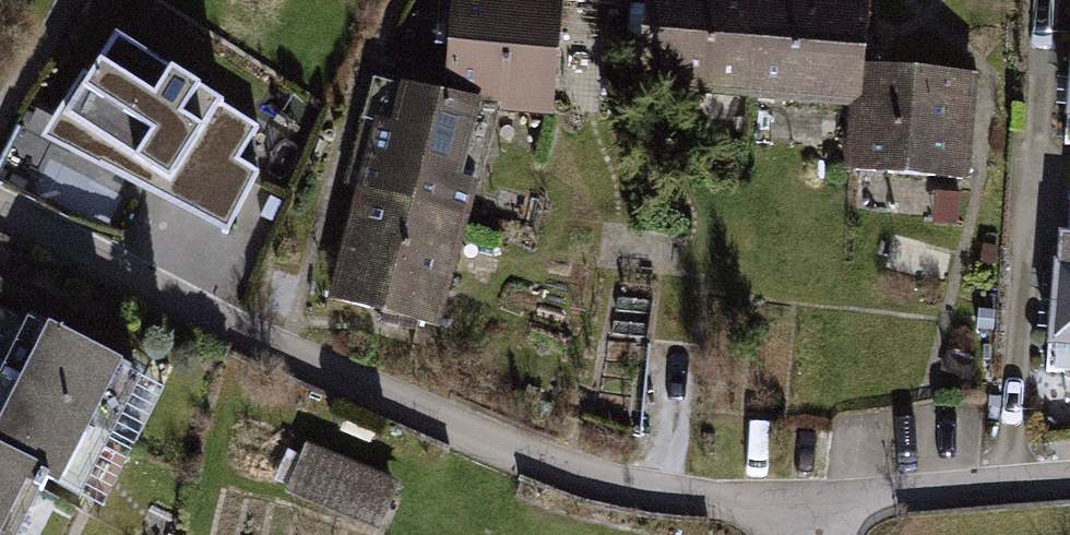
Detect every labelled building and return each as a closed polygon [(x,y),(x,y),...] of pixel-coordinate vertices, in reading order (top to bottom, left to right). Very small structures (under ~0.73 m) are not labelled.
[(457,99),(500,102),(568,106),(574,5),(626,8),(626,0),(463,0),(457,99)] [(638,104),(751,113),(760,0),(646,0),(638,104)] [(752,113),(867,122),(871,71),(875,0),(761,0),(752,113)] [(85,72),(43,135),(228,231),(260,171),(237,157),(257,125),(119,33),(93,77),(85,72)] [(987,79),(871,71),(867,122),(863,183),(980,188),(987,79)] [(475,214),(500,102),(457,99),(394,86),(369,185),(475,214)] [(475,214),(369,185),(339,308),(444,340),(475,214)] [(1059,385),(1069,386),(1069,237),(1068,236),(1059,385)] [(35,321),(4,379),(118,439),(150,378),(35,321)] [(0,384),(0,447),(57,476),(90,493),(119,439),(3,379),(0,384)] [(368,534),(378,534),(402,484),(311,441),(285,496),(368,534)] [(0,447),(0,534),(1,534),(29,534),(57,476),(0,447)]
